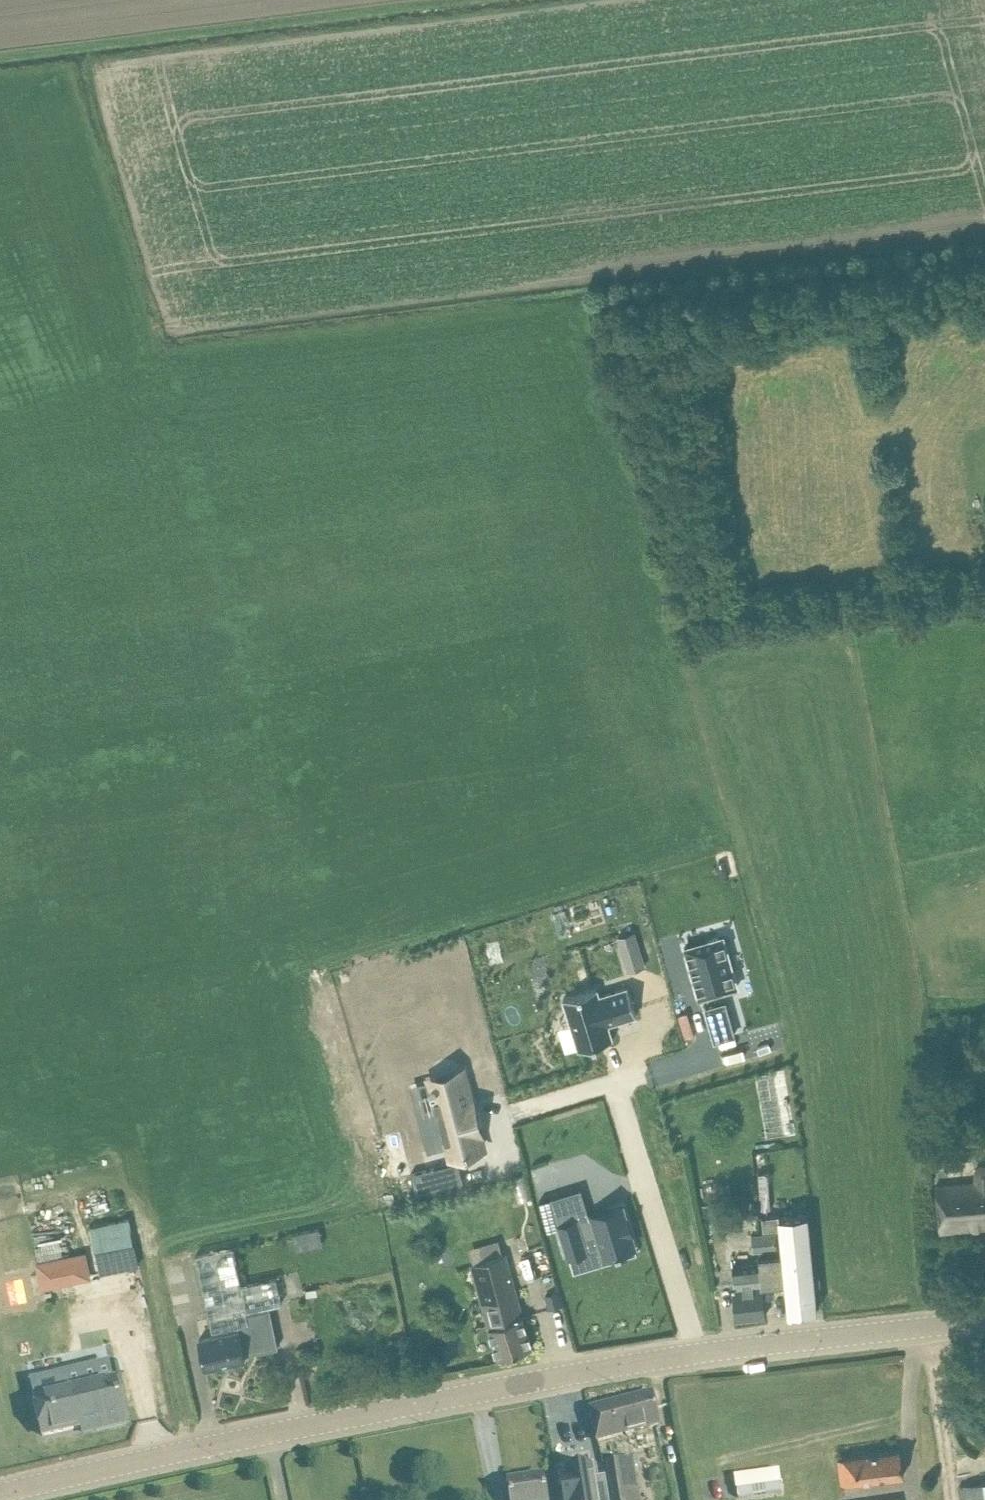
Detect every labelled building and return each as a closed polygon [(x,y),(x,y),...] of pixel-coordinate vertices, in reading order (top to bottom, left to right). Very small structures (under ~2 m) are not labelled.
[(636,929),(617,935),(628,971),(647,965),(636,929)] [(723,936),(685,947),(699,998),(738,987),(723,936)] [(597,988),(564,998),(579,1049),(613,1039),(608,1024),(637,1015),(628,987),(599,996),(597,988)] [(725,1002),(706,1007),(715,1040),(735,1034),(725,1002)] [(440,1106),(425,1110),(432,1137),(447,1133),(453,1156),(482,1148),(478,1132),(481,1131),(473,1102),(470,1103),(462,1070),(433,1078),(440,1106)] [(983,1164),(976,1170),(977,1180),(936,1185),(941,1230),(984,1225),(984,1164),(983,1164)] [(433,1169),(410,1175),(417,1200),(440,1194),(433,1169)] [(584,1190),(542,1202),(549,1231),(561,1227),(570,1257),(602,1247),(605,1257),(636,1249),(633,1237),(634,1236),(629,1219),(628,1219),(625,1209),(608,1214),(607,1211),(591,1215),(584,1190)] [(817,1310),(815,1290),(808,1213),(779,1215),(779,1214),(763,1215),(764,1228),(779,1227),(781,1253),(757,1255),(758,1264),(760,1284),(763,1284),(785,1282),(789,1313),(817,1310)] [(777,1230),(765,1231),(752,1232),(753,1250),(779,1248),(777,1230)] [(196,1254),(214,1335),(240,1330),(239,1325),(249,1323),(247,1310),(270,1306),(283,1303),(278,1277),(241,1285),(233,1246),(196,1254)] [(85,1253),(38,1263),(43,1287),(90,1277),(85,1253)] [(486,1259),(472,1264),(482,1297),(486,1313),(485,1314),(492,1338),(498,1357),(533,1346),(522,1316),(523,1316),(515,1287),(503,1253),(486,1259)] [(766,1315),(763,1284),(760,1284),(758,1264),(733,1266),(734,1283),(733,1283),(734,1299),(736,1318),(766,1315)] [(278,1347),(274,1327),(270,1306),(247,1310),(249,1323),(239,1325),(240,1330),(200,1338),(201,1346),(205,1366),(246,1357),(245,1354),(278,1347)] [(88,1385),(36,1398),(44,1435),(96,1423),(97,1429),(127,1422),(117,1379),(102,1382),(88,1385)] [(590,1409),(595,1429),(598,1440),(660,1424),(652,1393),(590,1409)] [(838,1457),(841,1482),(904,1475),(901,1450),(838,1457)] [(634,1457),(605,1461),(612,1499),(641,1499),(634,1457)] [(562,1472),(567,1499),(609,1499),(609,1498),(605,1469),(589,1472),(588,1468),(564,1472),(562,1472)] [(783,1492),(779,1469),(735,1476),(738,1499),(783,1492)] [(512,1499),(547,1499),(544,1475),(508,1480),(512,1499)] [(962,1499),(984,1499),(984,1481),(960,1485),(962,1499)]
